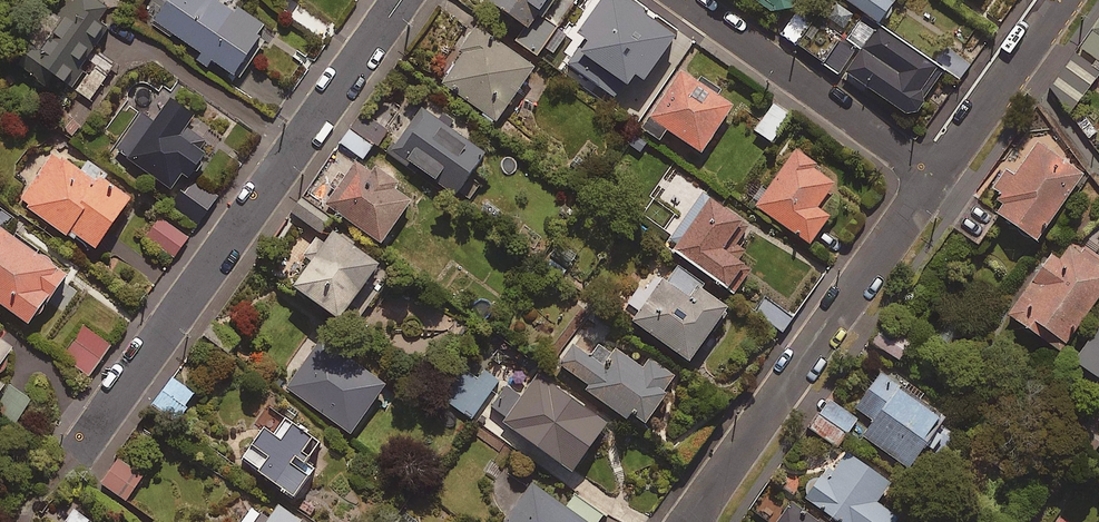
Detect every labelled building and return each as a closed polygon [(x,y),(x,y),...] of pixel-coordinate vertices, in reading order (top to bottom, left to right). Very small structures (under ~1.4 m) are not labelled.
[(102,0),(70,0),(58,19),(49,14),(17,65),(47,83),(54,72),(95,98),(117,62),(95,48),(118,11),(102,0)] [(212,0),(166,0),(152,21),(231,75),(264,26),(231,4),(227,10),(212,0)] [(525,29),(516,41),(536,56),(543,46),(552,53),(566,35),(536,11),(545,0),(486,0),(525,29)] [(783,18),(796,0),(757,0),(783,18)] [(877,22),(893,0),(845,0),(877,22)] [(628,113),(683,42),(647,14),(618,52),(605,42),(588,64),(577,56),(568,67),(628,113)] [(808,25),(796,15),(780,32),(792,43),(808,25)] [(942,71),(862,15),(827,65),(875,98),(877,95),(910,118),(942,71)] [(1077,46),(1098,63),(1098,16),(1077,46)] [(532,67),(476,27),(437,81),(494,121),(532,67)] [(1098,72),(1070,52),(1049,83),(1078,102),(1098,72)] [(733,104),(680,68),(647,117),(699,153),(733,104)] [(142,112),(117,147),(175,188),(186,173),(191,177),(209,151),(203,146),(208,140),(188,126),(198,112),(172,95),(154,120),(142,112)] [(789,116),(773,104),(754,131),(770,142),(789,116)] [(482,153),(418,109),(389,151),(453,195),(482,153)] [(386,132),(361,113),(339,143),(364,162),(386,132)] [(1083,174),(1037,141),(1013,175),(1005,169),(990,188),(1004,199),(994,213),(1033,241),(1083,174)] [(814,163),(795,149),(755,205),(808,244),(828,217),(815,208),(833,183),(811,168),(814,163)] [(82,169),(55,150),(20,200),(76,239),(79,233),(98,247),(135,194),(87,161),(82,169)] [(410,200),(358,161),(326,204),(378,243),(410,200)] [(740,221),(673,169),(650,198),(682,223),(665,244),(723,289),(742,265),(735,260),(744,250),(727,237),(740,221)] [(218,197),(193,178),(175,203),(200,221),(218,197)] [(328,220),(303,201),(293,215),(319,233),(328,220)] [(189,237),(160,218),(146,239),(175,258),(189,237)] [(0,224),(0,301),(32,324),(69,272),(0,224)] [(375,264),(330,231),(290,287),(335,319),(375,264)] [(1070,243),(1058,260),(1050,255),(1007,315),(1058,351),(1098,294),(1098,264),(1070,243)] [(701,284),(678,267),(664,286),(655,279),(626,319),(685,361),(724,307),(698,289),(701,284)] [(1072,362),(1098,381),(1098,325),(1072,362)] [(111,345),(84,327),(64,357),(91,375),(111,345)] [(907,343),(879,327),(869,343),(898,359),(907,343)] [(637,372),(580,332),(558,364),(588,386),(585,391),(626,420),(630,413),(642,422),(674,377),(647,358),(637,372)] [(15,346),(0,336),(0,368),(15,346)] [(347,368),(311,342),(280,385),(348,434),(384,385),(352,362),(347,368)] [(498,381),(475,363),(446,401),(469,419),(498,381)] [(603,424),(536,374),(518,397),(506,387),(490,408),(512,424),(509,428),(568,472),(603,424)] [(937,417),(879,374),(854,408),(869,420),(859,434),(905,468),(925,441),(921,438),(937,417)] [(195,394),(172,377),(152,405),(175,421),(195,394)] [(854,420),(826,402),(809,429),(837,447),(854,420)] [(319,444),(283,419),(272,434),(262,427),(238,460),(291,498),(312,469),(304,464),(319,444)] [(840,448),(803,497),(836,521),(892,521),(895,518),(874,503),(888,484),(840,448)] [(145,475),(120,458),(102,483),(127,500),(145,475)] [(530,483),(504,521),(587,521),(530,483)] [(789,504),(776,521),(814,521),(789,504)] [(72,505),(60,521),(95,521),(72,505)] [(276,505),(266,519),(250,508),(241,521),(302,521),(276,505)]
